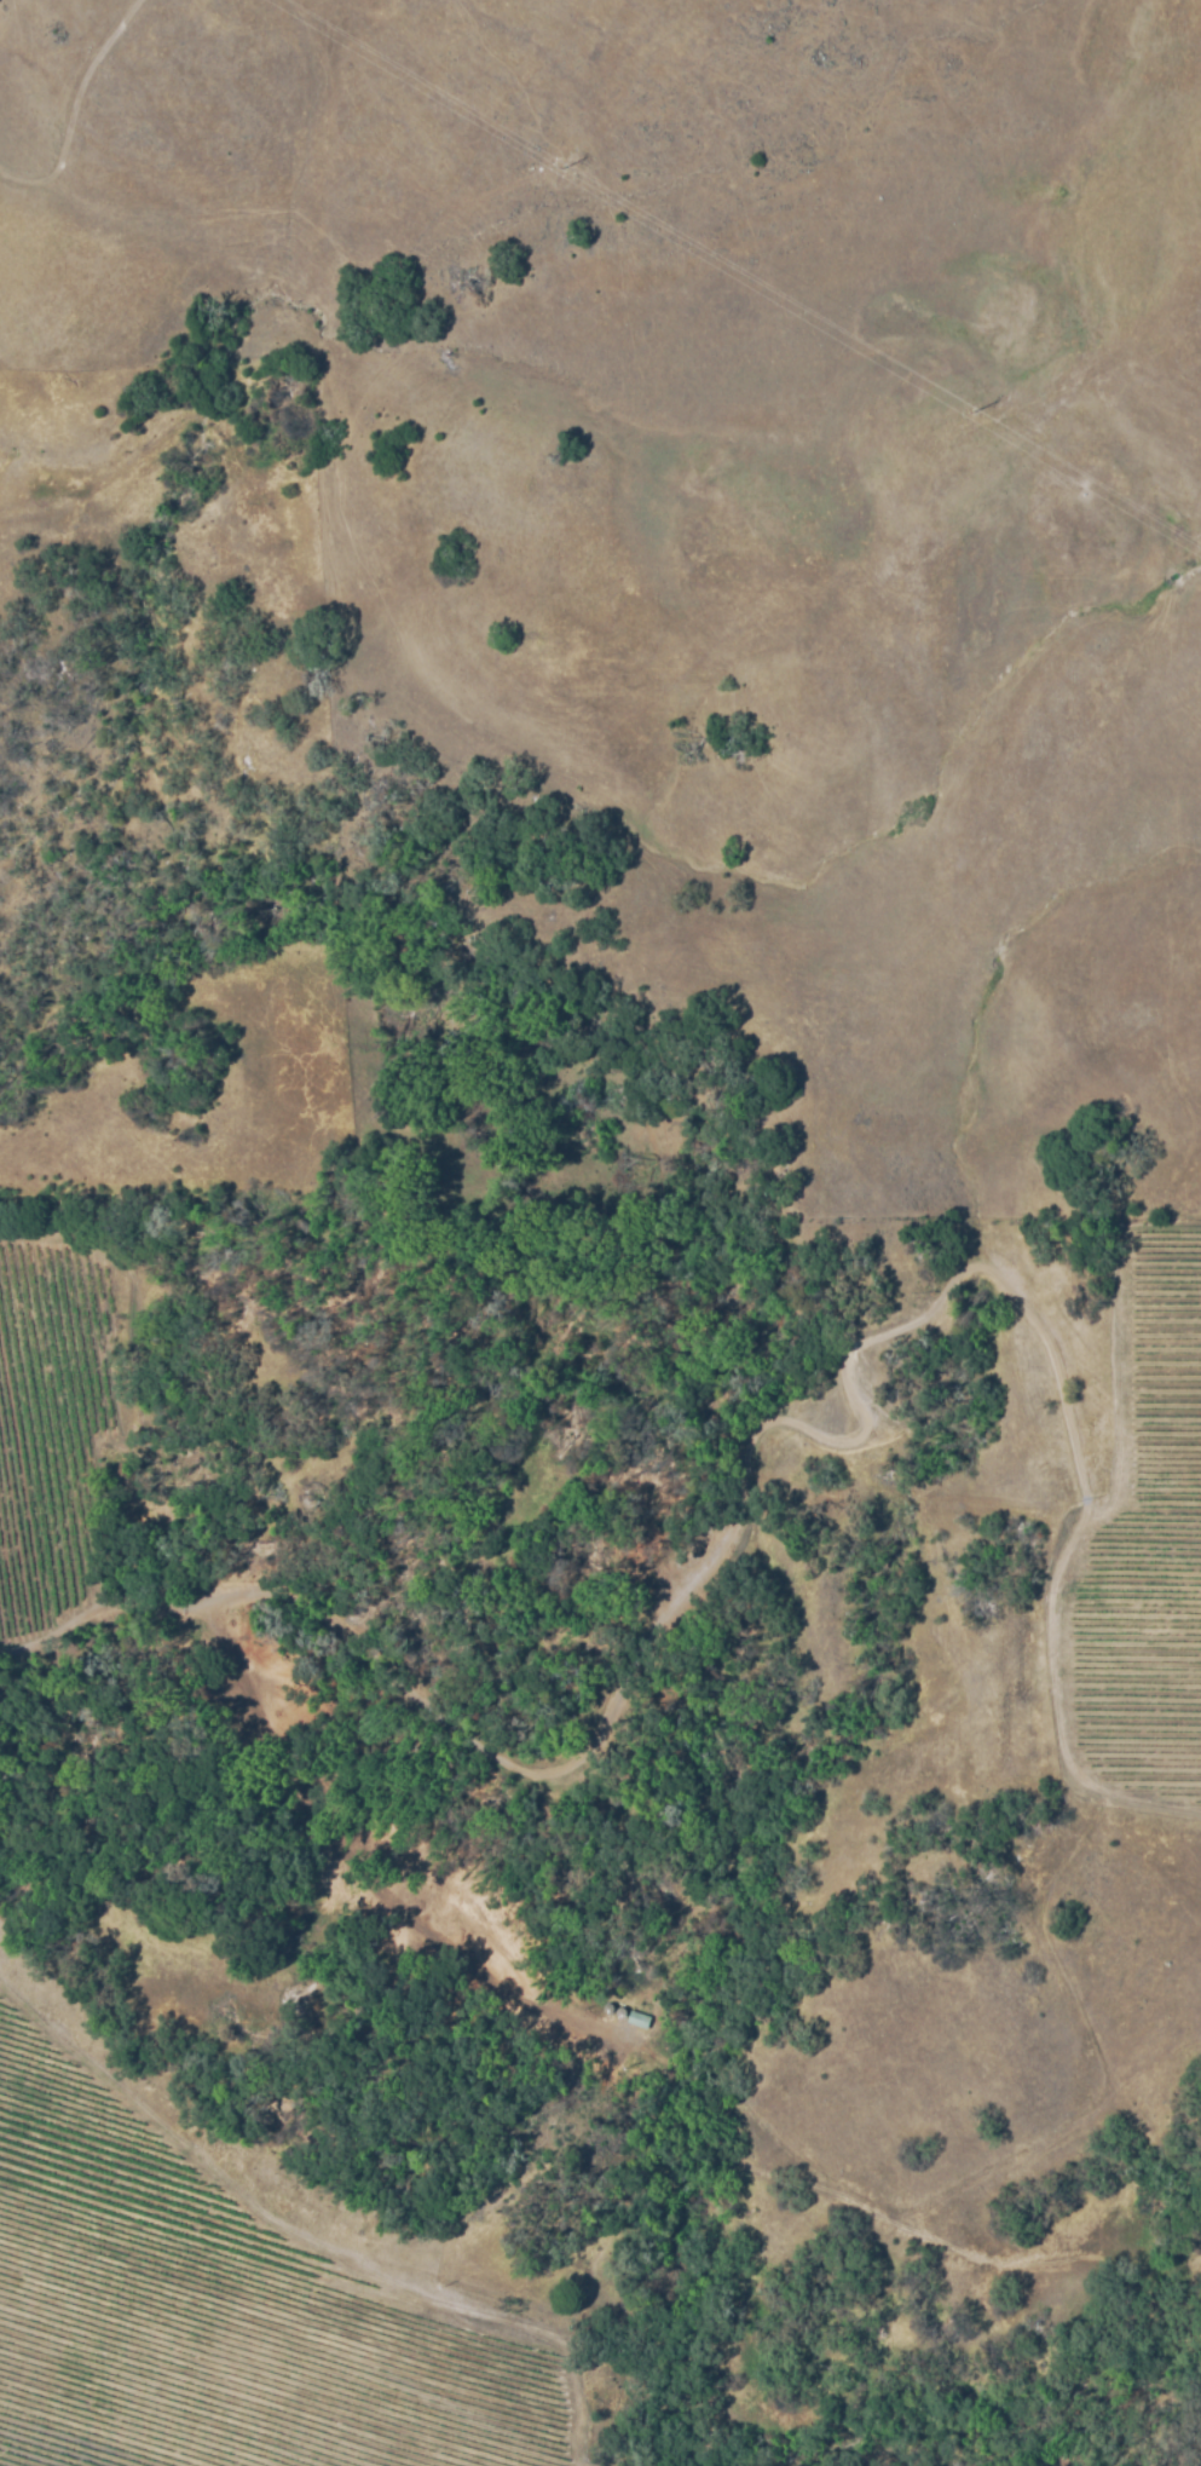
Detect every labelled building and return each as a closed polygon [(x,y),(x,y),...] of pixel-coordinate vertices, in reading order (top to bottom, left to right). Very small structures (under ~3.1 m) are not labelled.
[(643,2017),(627,2011),(623,2021),(639,2027),(643,2017)]
